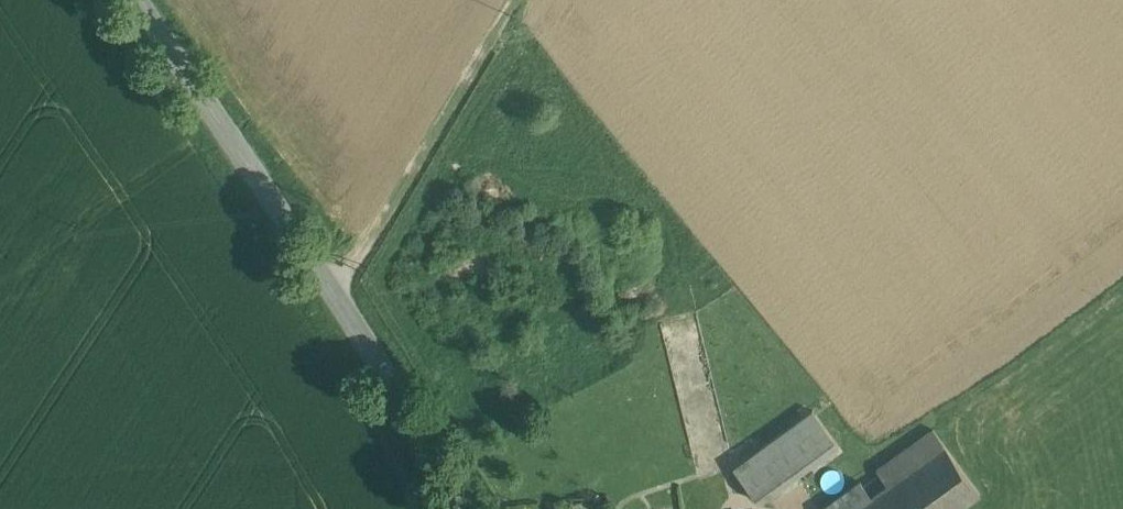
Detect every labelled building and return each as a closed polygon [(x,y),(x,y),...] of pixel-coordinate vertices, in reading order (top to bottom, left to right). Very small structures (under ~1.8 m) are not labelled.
[(814,409),(783,432),(809,467),(840,445),(814,409)] [(934,428),(878,468),(890,484),(946,444),(934,428)] [(783,432),(734,466),(760,502),(809,467),(783,432)] [(855,508),(959,508),(981,493),(946,444),(890,484),(872,496),(855,508)] [(825,481),(831,492),(848,483),(841,471),(825,481)] [(822,508),(855,508),(872,496),(861,481),(822,508)]
